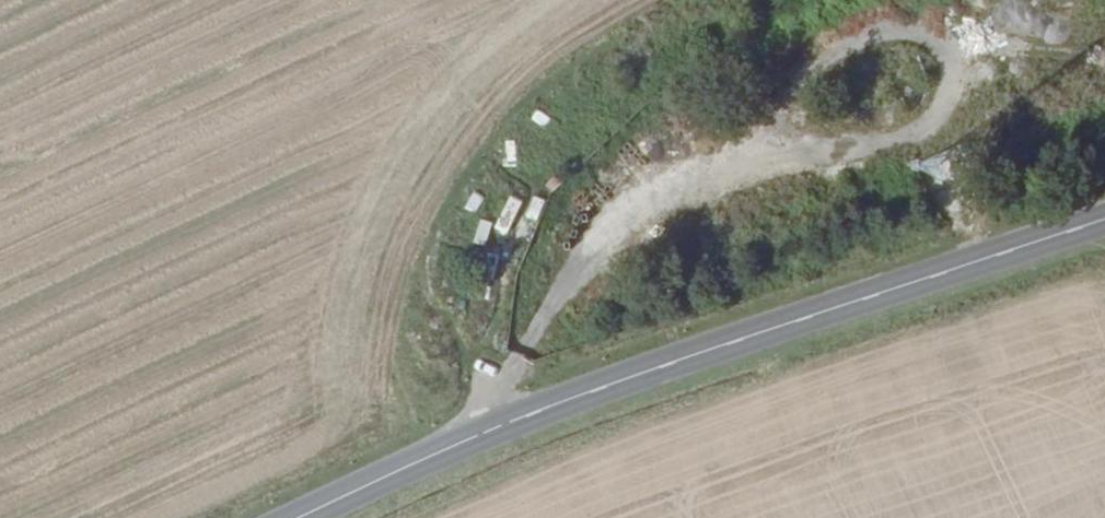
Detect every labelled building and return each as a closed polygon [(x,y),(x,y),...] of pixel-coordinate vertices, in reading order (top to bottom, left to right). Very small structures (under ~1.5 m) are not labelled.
[(477,218),(475,239),(490,240),(492,220),(477,218)] [(510,238),(505,256),(491,252),(484,278),(512,286),(524,242),(510,238)]
